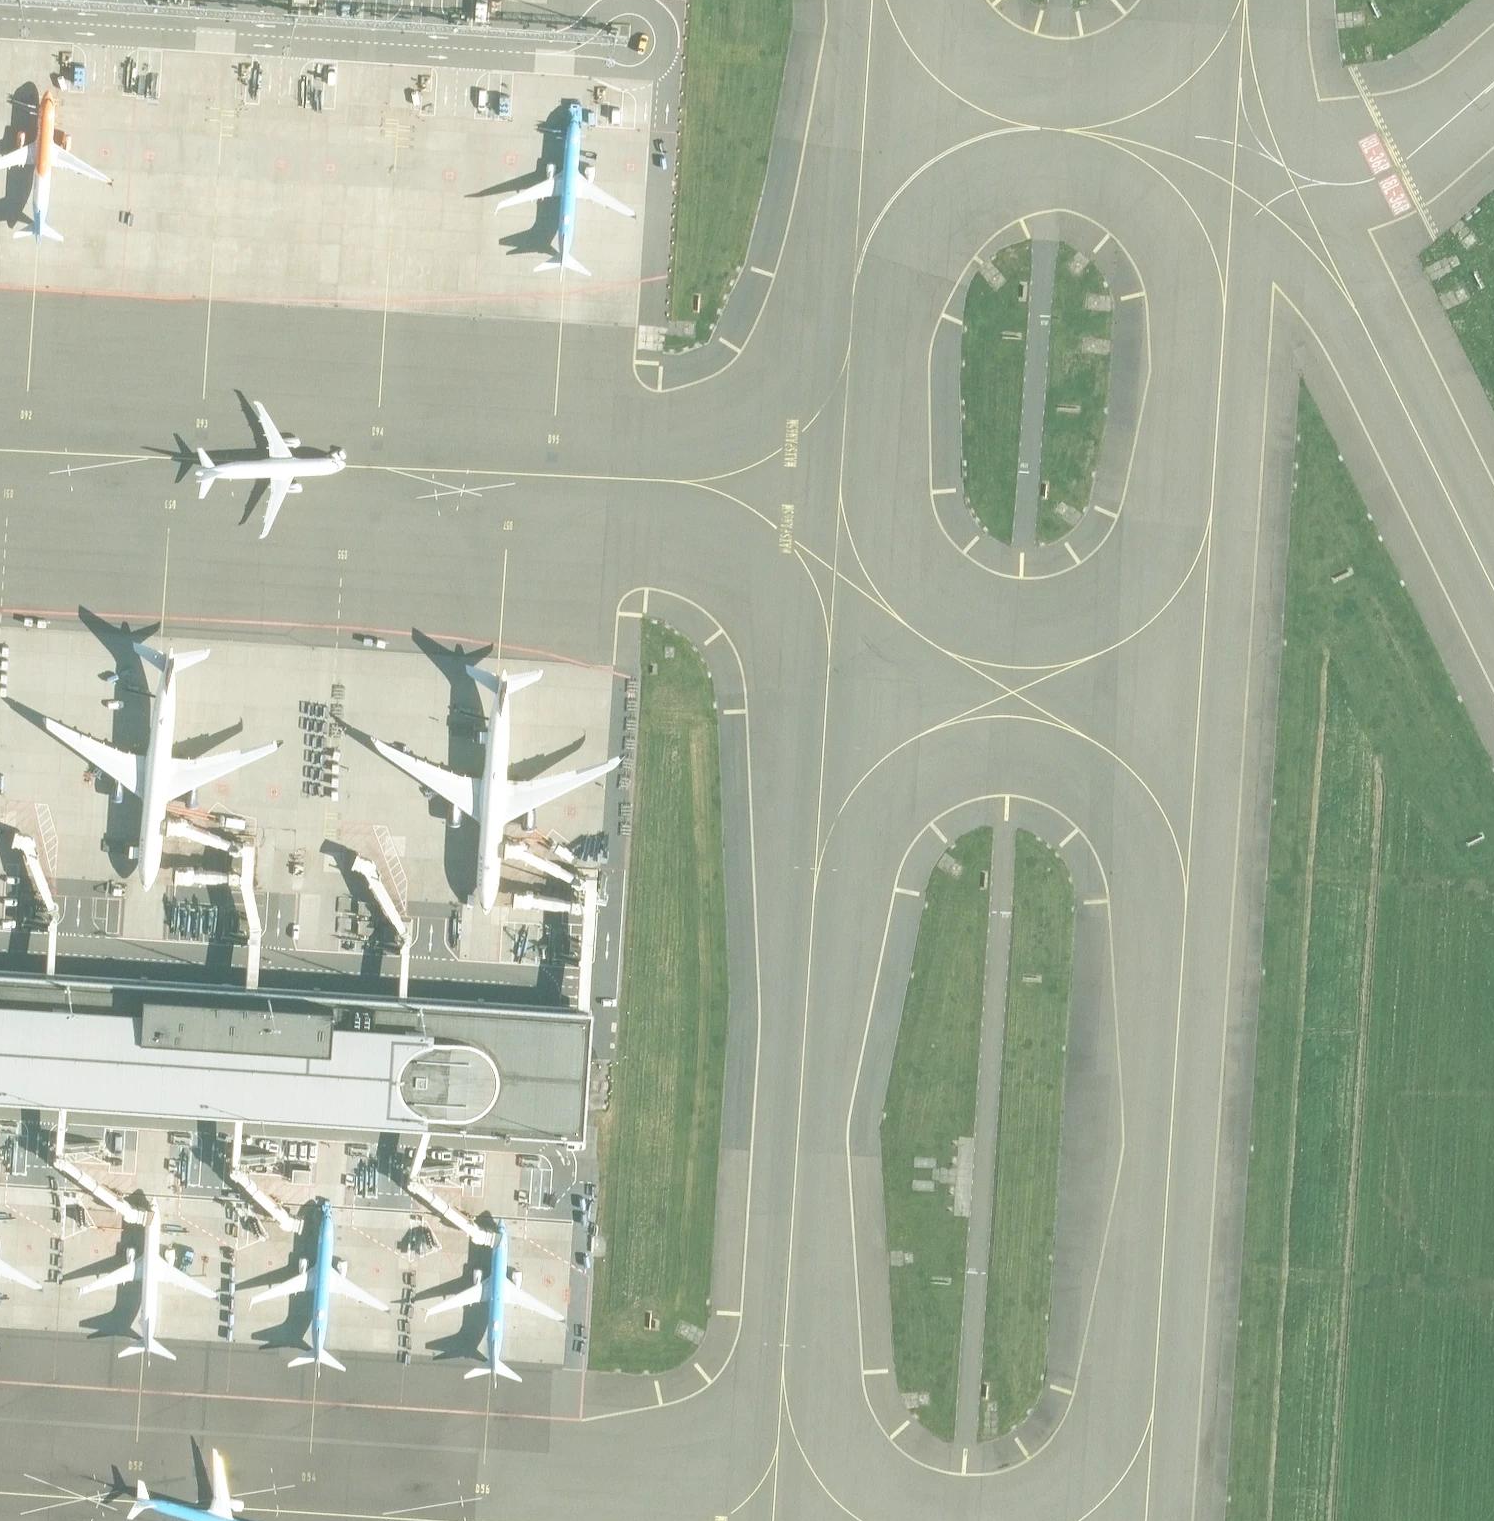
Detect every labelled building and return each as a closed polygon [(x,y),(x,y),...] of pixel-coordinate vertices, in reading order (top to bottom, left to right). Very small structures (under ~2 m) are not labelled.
[(540,1128),(582,1131),(590,1003),(554,1001),(336,987),(142,974),(0,965),(0,1093),(540,1128)]
